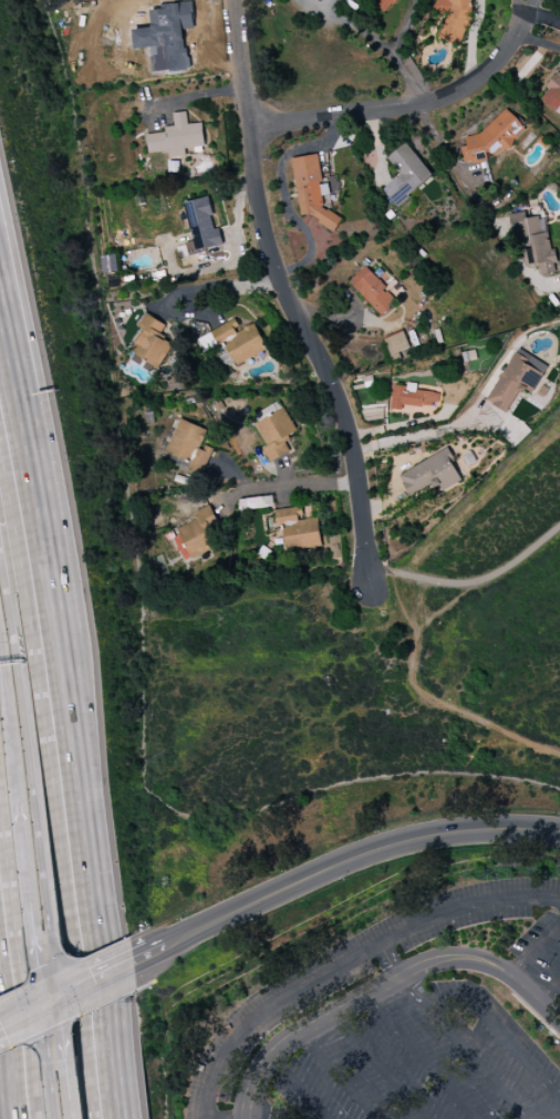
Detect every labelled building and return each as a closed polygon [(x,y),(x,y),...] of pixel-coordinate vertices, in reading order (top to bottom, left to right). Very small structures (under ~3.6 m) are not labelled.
[(435,2),(436,13),(446,16),(439,39),(461,45),(472,11),(472,0),(436,0),(435,2)] [(188,70),(185,29),(194,29),(192,2),(170,3),(170,8),(149,9),(150,28),(133,28),(134,49),(159,48),(159,57),(152,58),(153,72),(188,70)] [(538,98),(559,116),(559,72),(538,98)] [(467,143),(458,151),(473,168),(487,155),(493,161),(526,130),(505,108),(467,143)] [(148,155),(168,152),(168,158),(186,156),(186,152),(204,150),(201,123),(187,125),(185,112),(172,113),(174,126),(164,127),(165,133),(146,135),(148,155)] [(432,178),(406,143),(387,157),(400,175),(382,189),(395,206),(432,178)] [(300,217),(317,214),(319,230),(338,227),(336,212),(325,214),(322,195),(328,194),(327,184),(322,185),(318,155),(292,158),(300,217)] [(183,203),(193,241),(185,243),(188,254),(223,246),(219,228),(215,229),(207,197),(183,203)] [(508,214),(512,233),(517,232),(524,267),(538,264),(540,275),(559,271),(555,251),(551,252),(545,221),(540,222),(539,216),(523,219),(522,212),(508,214)] [(349,282),(380,315),(397,300),(365,267),(349,282)] [(171,345),(157,337),(164,324),(146,313),(138,327),(144,330),(128,358),(140,365),(143,359),(158,368),(171,345)] [(197,338),(204,354),(215,348),(226,370),(267,350),(253,322),(239,329),(235,320),(197,338)] [(384,340),(392,357),(411,349),(403,331),(384,340)] [(488,403),(509,413),(521,388),(533,393),(547,365),(515,348),(488,403)] [(391,411),(437,413),(438,392),(416,391),(416,384),(407,383),(407,386),(392,386),(391,411)] [(256,420),(281,410),(278,403),(253,413),(256,420)] [(298,432),(282,408),(254,426),(267,447),(262,450),(270,463),(289,451),(283,441),(298,432)] [(206,430),(179,419),(165,454),(203,470),(211,451),(200,446),(206,430)] [(398,474),(409,496),(432,485),(431,481),(438,477),(444,490),(462,481),(447,450),(398,474)] [(175,530),(190,558),(220,542),(214,530),(220,527),(209,505),(194,513),(197,519),(175,530)] [(274,510),(276,527),(282,526),(286,552),(321,546),(317,517),(303,519),(301,507),(274,510)] [(330,559),(341,559),(340,535),(329,536),(330,559)]
